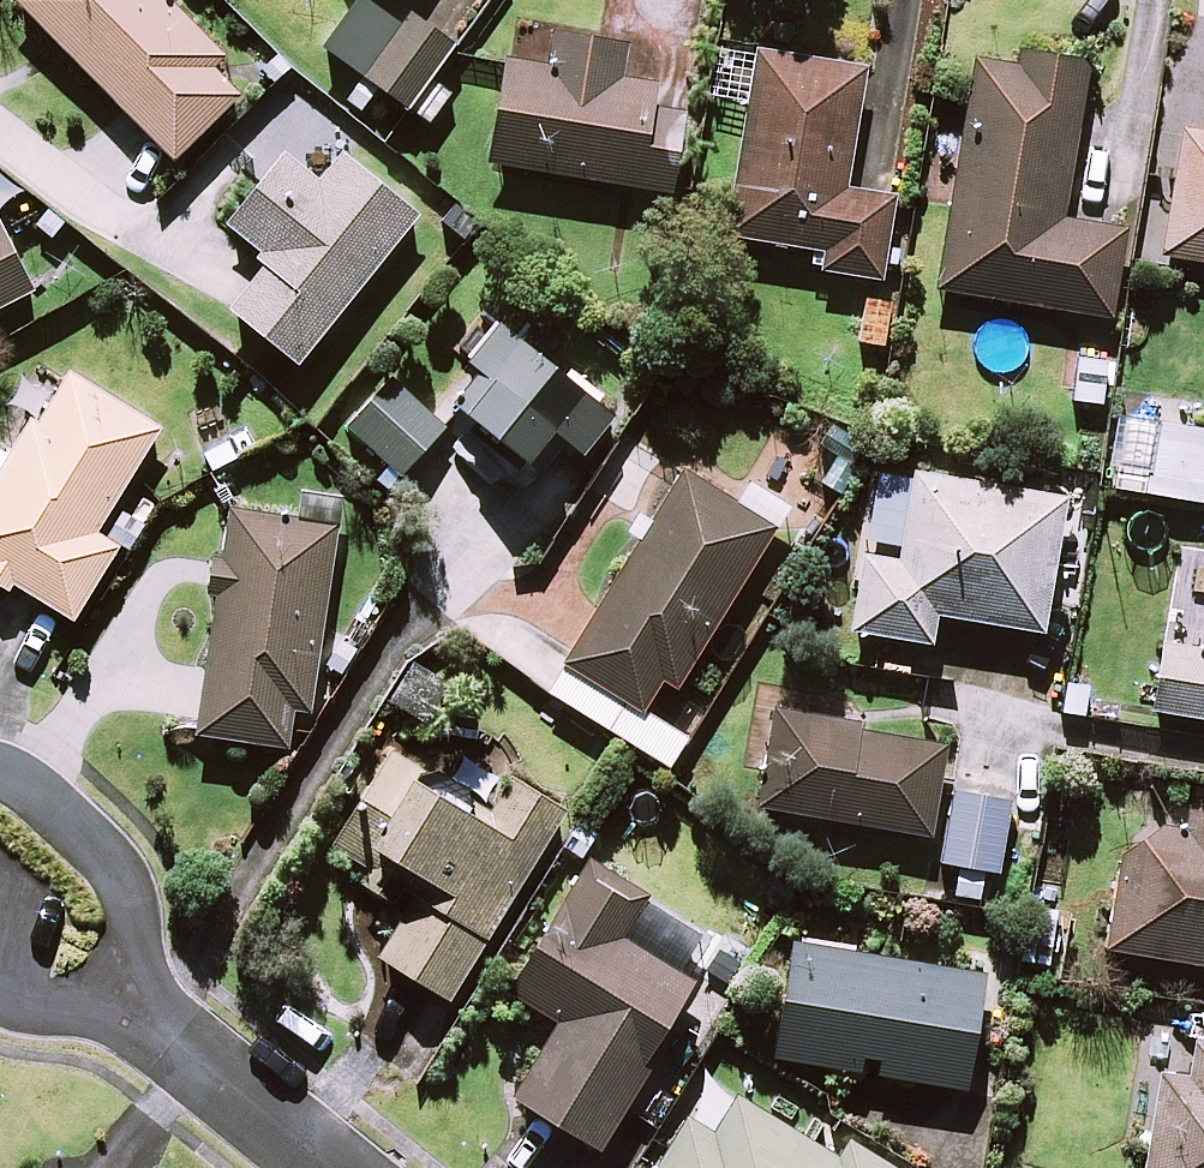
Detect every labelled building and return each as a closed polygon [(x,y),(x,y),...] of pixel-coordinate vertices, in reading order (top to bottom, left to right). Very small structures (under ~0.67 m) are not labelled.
[(239,92),(209,62),(218,53),(210,44),(166,0),(19,0),(172,157),(239,92)] [(391,0),(334,0),(309,36),(430,121),(448,96),(426,80),(452,43),(391,0)] [(623,40),(510,23),(489,161),(670,189),(682,107),(651,102),(654,81),(617,75),(623,40)] [(1087,55),(1018,44),(1016,63),(974,57),(938,287),(1109,314),(1123,226),(1062,217),(1087,55)] [(864,64),(757,47),(727,233),(820,248),(817,267),(880,278),(894,193),(845,185),(864,64)] [(1176,124),(1157,253),(1203,260),(1203,128),(1176,124)] [(318,178),(283,150),(225,220),(270,257),(230,305),(298,360),(417,213),(341,151),(318,178)] [(30,289),(0,229),(0,305),(30,289)] [(612,414),(497,316),(465,355),(484,371),(458,401),(523,456),(550,424),(581,450),(612,414)] [(1110,350),(1080,344),(1069,397),(1098,403),(1110,350)] [(9,591),(14,581),(73,616),(118,542),(96,529),(158,426),(44,357),(0,430),(0,585),(9,591)] [(443,424),(390,378),(348,425),(401,471),(443,424)] [(1159,420),(1152,469),(1112,463),(1109,485),(1202,498),(1203,484),(1203,426),(1159,420)] [(867,444),(838,428),(811,478),(840,493),(867,444)] [(547,688),(673,765),(691,735),(643,705),(662,676),(675,685),(774,525),(683,468),(547,688)] [(1064,495),(914,470),(899,558),(864,551),(851,627),(930,640),(935,611),(1042,629),(1064,495)] [(337,521),(226,505),(195,730),(286,743),(292,704),(311,706),(337,521)] [(1162,643),(1152,708),(1203,716),(1203,650),(1162,643)] [(946,740),(775,710),(758,803),(930,833),(946,740)] [(416,769),(373,840),(350,877),(405,911),(379,952),(448,995),(563,809),(509,776),(487,813),(416,769)] [(1009,798),(952,789),(940,859),(997,869),(1009,798)] [(1189,807),(1186,832),(1150,827),(1121,849),(1108,947),(1203,959),(1203,809),(1189,807)] [(644,897),(584,860),(506,986),(559,1019),(514,1091),(598,1144),(650,1061),(642,1056),(690,978),(621,935),(644,897)] [(983,971),(791,940),(772,1053),(964,1084),(983,971)] [(1195,1040),(1190,1075),(1158,1070),(1145,1167),(1203,1167),(1203,1041),(1195,1040)] [(709,1078),(653,1167),(899,1167),(847,1136),(835,1155),(709,1078)]
